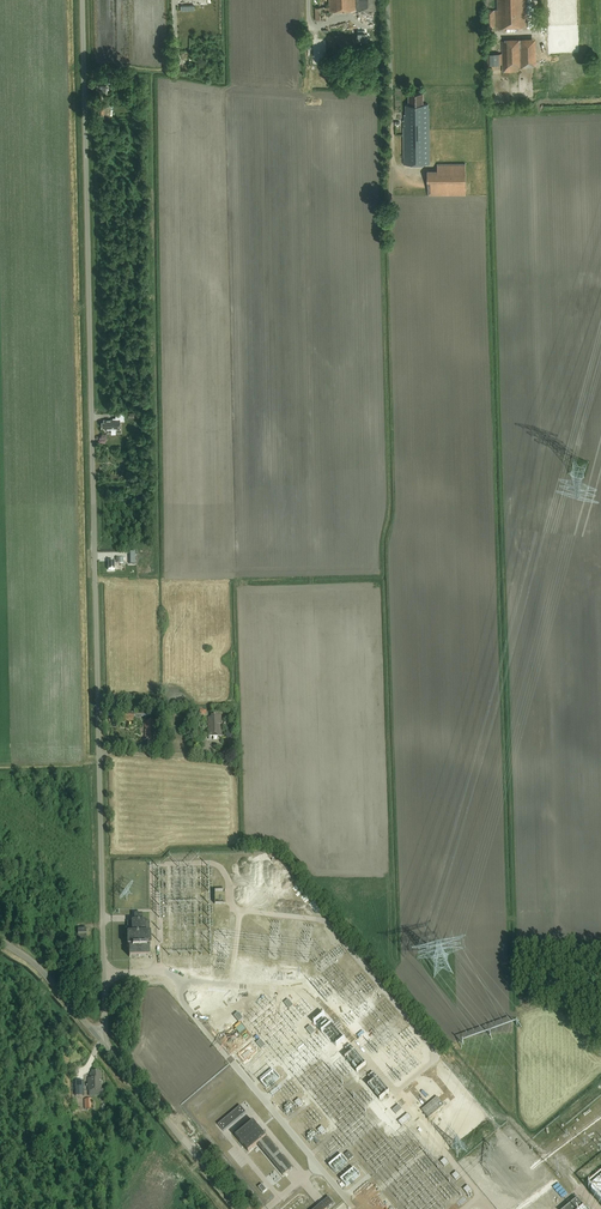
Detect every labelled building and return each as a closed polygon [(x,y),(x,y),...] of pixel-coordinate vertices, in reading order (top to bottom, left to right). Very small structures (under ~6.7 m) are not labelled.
[(356,0),(328,0),(329,6),(324,6),(324,10),(329,9),(329,12),(330,12),(330,9),(356,8),(356,0)] [(526,25),(525,0),(496,0),(497,9),(486,9),(486,27),(526,25)] [(520,62),(530,62),(529,37),(503,38),(504,71),(520,70),(520,62)] [(502,54),(488,54),(487,65),(502,65),(502,54)] [(96,79),(96,91),(106,90),(106,84),(115,84),(115,78),(114,78),(114,75),(106,75),(106,79),(96,79)] [(422,103),(422,91),(408,91),(408,103),(405,103),(405,113),(403,113),(403,118),(402,118),(403,163),(429,163),(428,108),(427,107),(427,103),(422,103)] [(108,115),(108,107),(99,106),(98,114),(108,115)] [(427,194),(465,194),(465,163),(437,163),(437,169),(427,169),(427,194)] [(104,422),(102,422),(102,427),(104,427),(104,428),(107,428),(107,429),(111,429),(111,433),(116,433),(116,429),(121,429),(120,421),(124,421),(124,412),(120,412),(120,418),(113,418),(113,419),(104,419),(104,422)] [(124,557),(120,557),(116,557),(116,560),(108,561),(108,569),(118,569),(118,563),(124,563),(124,557)] [(220,725),(221,724),(221,714),(210,715),(210,717),(208,717),(208,736),(220,736),(220,725)] [(145,740),(155,739),(154,722),(152,723),(152,720),(146,720),(146,722),(144,722),(145,740)] [(210,893),(210,903),(216,902),(216,899),(223,899),(223,901),(227,901),(226,889),(214,890),(215,893),(210,893)] [(149,947),(150,946),(150,934),(149,933),(149,921),(145,922),(144,921),(142,921),(141,914),(134,914),(135,921),(131,921),(131,922),(127,922),(128,934),(127,934),(127,947),(129,946),(130,957),(149,956),(149,947)] [(78,945),(86,945),(86,929),(78,929),(78,945)] [(294,1005),(289,999),(285,1003),(290,1009),(294,1005)] [(324,1010),(317,1014),(328,1029),(334,1025),(324,1010)] [(243,1019),(238,1012),(234,1016),(239,1022),(243,1019)] [(316,1032),(311,1025),(307,1029),(312,1035),(316,1032)] [(266,1045),(261,1039),(257,1043),(262,1049),(266,1045)] [(354,1049),(350,1044),(345,1048),(349,1053),(354,1049)] [(366,1063),(364,1060),(355,1050),(350,1054),(355,1060),(361,1067),(366,1063)] [(91,1078),(89,1078),(89,1090),(101,1090),(101,1073),(99,1073),(98,1071),(93,1071),(93,1073),(91,1073),(91,1078)] [(377,1076),(373,1072),(367,1076),(372,1081),(377,1076)] [(384,1095),(389,1091),(378,1078),(373,1082),(384,1095)] [(74,1081),(75,1093),(84,1093),(83,1087),(80,1087),(80,1081),(76,1081),(74,1081)] [(429,1118),(444,1105),(437,1097),(422,1110),(429,1118)] [(303,1104),(299,1099),(295,1102),(299,1107),(303,1104)] [(396,1114),(402,1109),(399,1105),(393,1110),(396,1114)] [(223,1131),(246,1112),(241,1106),(218,1125),(223,1131)] [(398,1121),(402,1126),(412,1118),(408,1113),(398,1121)] [(283,1177),(292,1169),(253,1122),(236,1137),(248,1153),(257,1145),(283,1177)] [(327,1131),(323,1126),(318,1130),(322,1135),(327,1131)] [(335,1173),(348,1163),(340,1151),(326,1162),(335,1173)] [(349,1151),(345,1155),(350,1160),(354,1157),(349,1151)] [(445,1158),(440,1162),(445,1167),(449,1163),(445,1158)] [(456,1172),(452,1176),(456,1181),(460,1177),(456,1172)] [(381,1206),(390,1199),(372,1176),(366,1181),(370,1186),(381,1200),(378,1203),(381,1206)] [(592,1186),(591,1191),(600,1203),(600,1178),(592,1186)] [(262,1184),(258,1187),(263,1193),(267,1190),(262,1184)] [(468,1186),(463,1190),(467,1195),(472,1191),(468,1186)] [(290,1195),(288,1197),(295,1205),(298,1203),(290,1195)] [(315,1208),(328,1208),(334,1203),(329,1198),(329,1197),(315,1208)] [(584,1206),(577,1198),(565,1208),(586,1208),(584,1206)]
